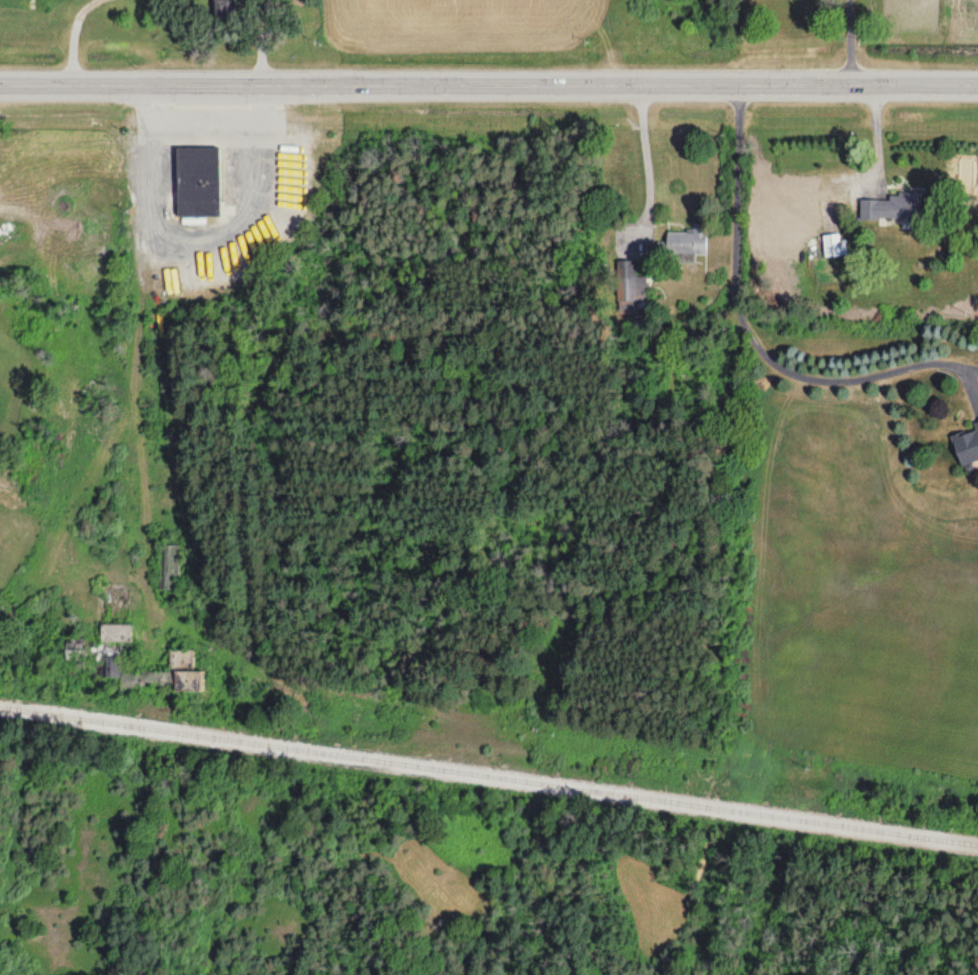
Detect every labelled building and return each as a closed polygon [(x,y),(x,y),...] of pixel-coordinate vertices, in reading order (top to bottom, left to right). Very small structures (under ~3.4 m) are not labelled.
[(228,13),(227,1),(216,2),(217,14),(228,13)] [(172,134),(174,207),(220,208),(219,134),(172,134)] [(917,219),(917,197),(860,197),(860,218),(917,219)] [(706,255),(706,231),(667,230),(666,254),(706,255)] [(618,302),(646,302),(646,276),(637,276),(637,260),(618,260),(618,302)] [(960,465),(977,460),(977,420),(974,421),(976,428),(951,435),(960,465)] [(203,692),(204,671),(194,671),(194,650),(170,650),(169,672),(124,671),(124,658),(120,658),(120,647),(131,647),(132,625),(99,624),(99,659),(109,659),(109,679),(119,679),(119,690),(203,692)] [(90,662),(90,643),(64,643),(64,662),(90,662)]
